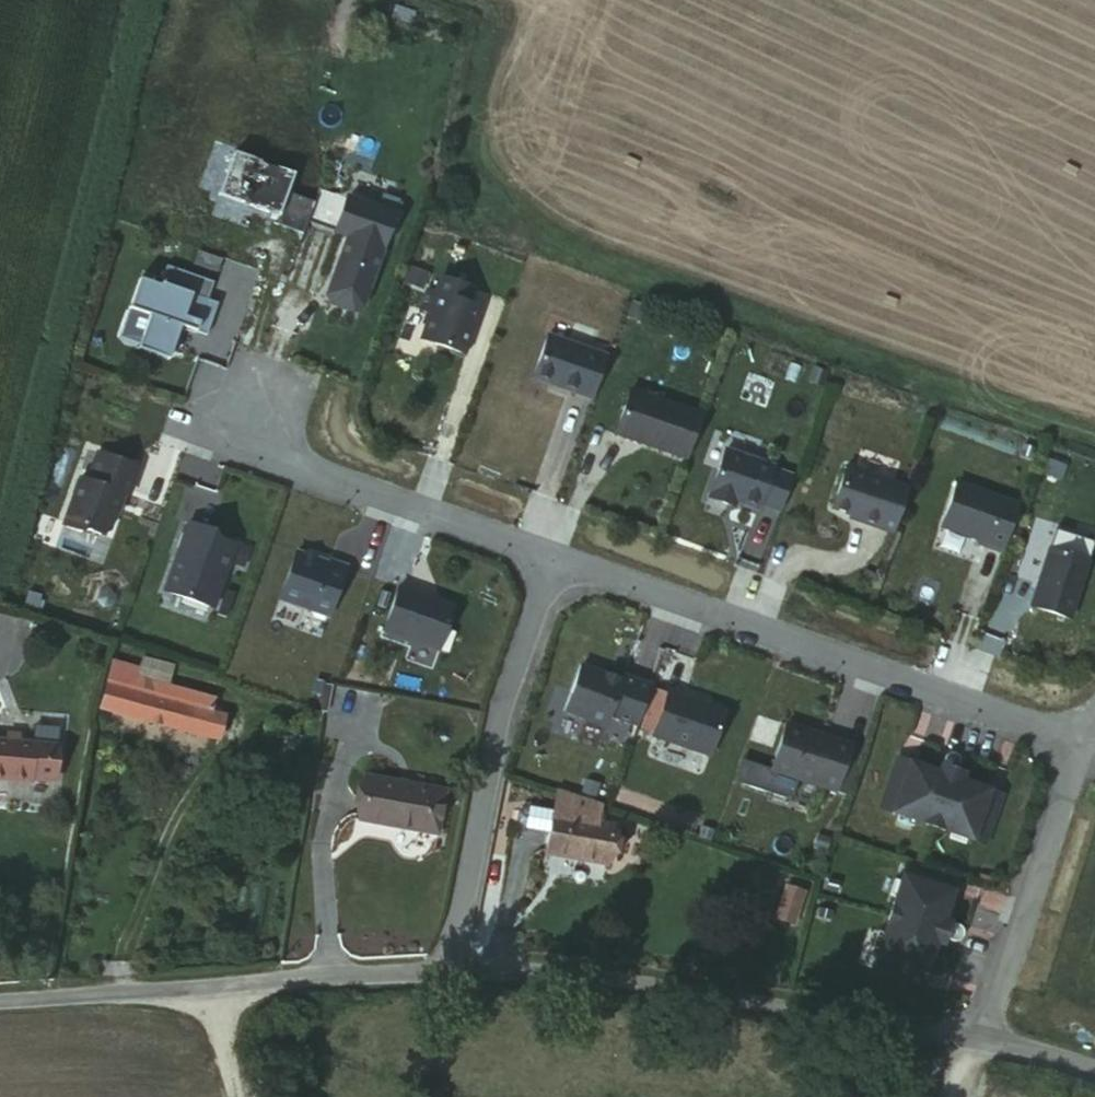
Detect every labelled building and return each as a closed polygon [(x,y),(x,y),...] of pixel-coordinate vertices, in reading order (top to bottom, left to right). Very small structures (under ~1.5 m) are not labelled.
[(272,232),(300,241),(304,230),(311,211),(283,201),(290,183),(230,162),(215,203),(274,224),(272,232)] [(391,222),(316,196),(311,211),(304,230),(345,244),(325,304),(329,311),(351,319),(358,315),(391,222)] [(195,251),(191,265),(215,273),(220,258),(195,251)] [(145,331),(135,359),(166,369),(176,341),(202,350),(213,317),(202,314),(209,296),(162,281),(155,301),(135,294),(124,324),(145,331)] [(463,361),(478,315),(466,311),(471,296),(440,285),(434,300),(427,298),(421,317),(428,320),(419,347),(463,361)] [(604,365),(545,344),(530,386),(590,407),(604,365)] [(166,369),(135,359),(133,364),(164,374),(166,369)] [(684,466),(699,424),(628,398),(613,442),(684,466)] [(755,516),(770,474),(723,457),(706,505),(725,511),(727,506),(755,516)] [(125,506),(136,475),(95,462),(85,491),(78,488),(62,532),(65,538),(79,542),(84,539),(98,544),(106,540),(119,503),(125,506)] [(840,475),(827,515),(856,525),(855,528),(873,534),(876,525),(891,531),(901,500),(886,495),(887,489),(840,475)] [(1016,512),(954,490),(938,534),(984,549),(983,553),(1000,559),(1016,512)] [(763,548),(774,515),(760,510),(748,543),(763,548)] [(873,534),(889,538),(891,531),(876,525),(873,534)] [(208,540),(186,533),(162,600),(211,617),(232,555),(211,547),(208,540)] [(1085,571),(1047,557),(1027,612),(1066,626),(1085,571)] [(326,623),(343,574),(327,568),(326,571),(294,560),(278,606),(326,623)] [(397,593),(381,638),(436,657),(451,613),(397,593)] [(167,668),(139,659),(136,671),(131,690),(212,712),(216,693),(164,678),(167,668)] [(136,671),(104,664),(101,682),(131,690),(136,671)] [(609,718),(637,727),(650,689),(621,679),(619,686),(601,679),(602,677),(580,670),(564,714),(605,728),(609,718)] [(101,682),(95,710),(124,718),(131,690),(101,682)] [(212,712),(131,690),(124,718),(213,741),(221,712),(212,712)] [(725,713),(668,693),(653,735),(710,755),(725,713)] [(837,787),(852,744),(816,732),(815,735),(805,732),(806,729),(787,722),(772,764),(837,787)] [(9,733),(9,745),(21,746),(22,736),(9,733)] [(9,745),(0,744),(0,785),(32,788),(33,783),(53,786),(54,765),(32,764),(33,747),(21,746),(9,745)] [(837,787),(848,791),(862,748),(852,744),(837,787)] [(55,749),(33,747),(32,764),(54,765),(55,749)] [(894,761),(877,811),(890,816),(907,766),(894,761)] [(987,793),(907,766),(890,816),(970,844),(987,793)] [(439,828),(449,787),(370,772),(363,815),(439,828)] [(1093,781),(1087,800),(1094,803),(1094,781),(1093,781)] [(607,805),(562,791),(557,809),(603,824),(607,805)] [(1000,797),(987,793),(970,844),(983,847),(1000,797)] [(550,837),(555,817),(531,809),(520,814),(517,823),(527,831),(550,837)] [(616,827),(603,824),(557,809),(555,817),(550,837),(546,848),(607,867),(616,827)] [(904,866),(900,879),(951,895),(955,881),(904,866)] [(925,976),(951,895),(900,879),(875,959),(925,976)] [(783,891),(776,915),(796,921),(803,897),(783,891)] [(796,921),(776,915),(773,926),(793,931),(796,921)] [(925,976),(875,959),(871,973),(921,988),(925,976)] [(1086,979),(1082,992),(1094,996),(1094,965),(1091,964),(1086,979)] [(1082,992),(1078,1003),(1092,1008),(1094,1000),(1094,996),(1082,992)]
